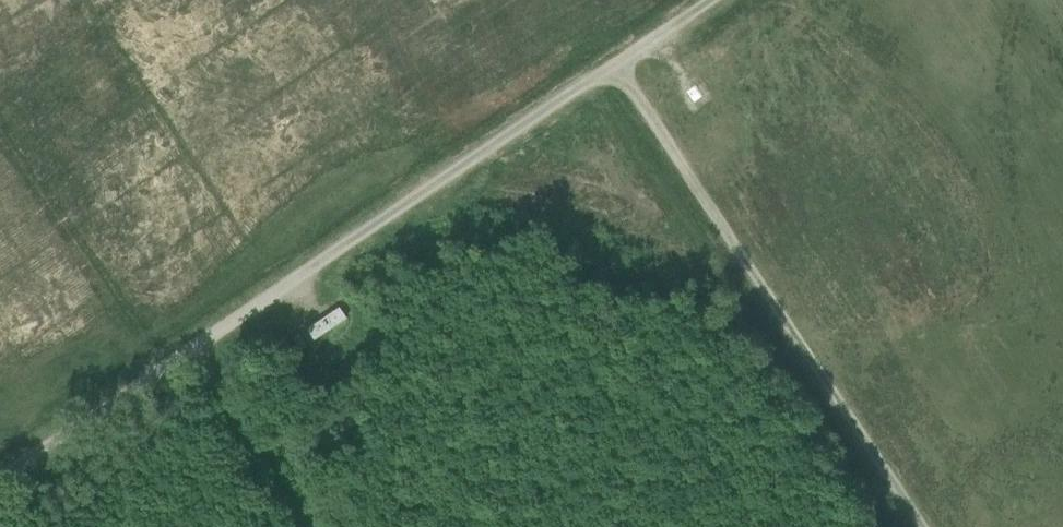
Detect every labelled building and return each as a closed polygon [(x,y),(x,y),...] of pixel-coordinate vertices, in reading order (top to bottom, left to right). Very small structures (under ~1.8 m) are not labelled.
[(339,307),(306,329),(313,340),(346,318),(339,307)] [(298,334),(292,338),(300,349),(306,345),(298,334)]
